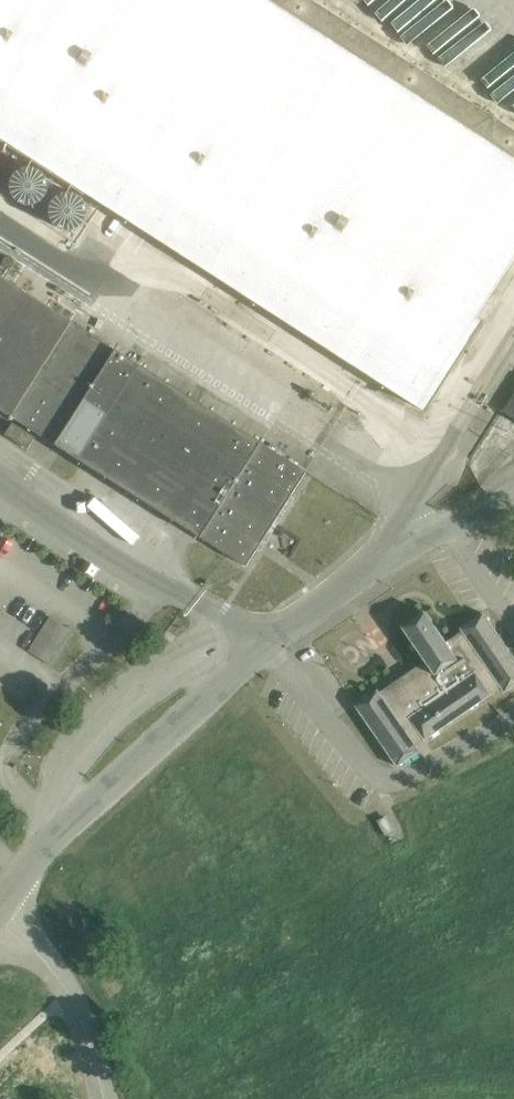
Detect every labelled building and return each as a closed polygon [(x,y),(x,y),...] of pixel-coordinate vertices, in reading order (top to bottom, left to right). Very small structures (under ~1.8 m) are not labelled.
[(158,236),(427,409),(484,321),(477,317),(513,259),(513,128),(315,0),(0,0),(0,135),(158,236)] [(19,154),(3,144),(0,148),(0,184),(19,154)] [(201,536),(247,565),(307,470),(289,458),(116,353),(0,277),(0,408),(201,536)] [(503,410),(513,417),(513,393),(503,410)] [(37,436),(14,421),(7,433),(30,448),(37,436)] [(513,685),(513,656),(483,612),(461,628),(463,631),(447,642),(425,610),(402,626),(426,660),(412,670),(412,676),(411,676),(401,683),(401,684),(384,696),(378,688),(356,704),(397,765),(421,749),(417,744),(501,686),(505,691),(513,685)] [(29,650),(52,664),(74,631),(50,616),(29,650)]
